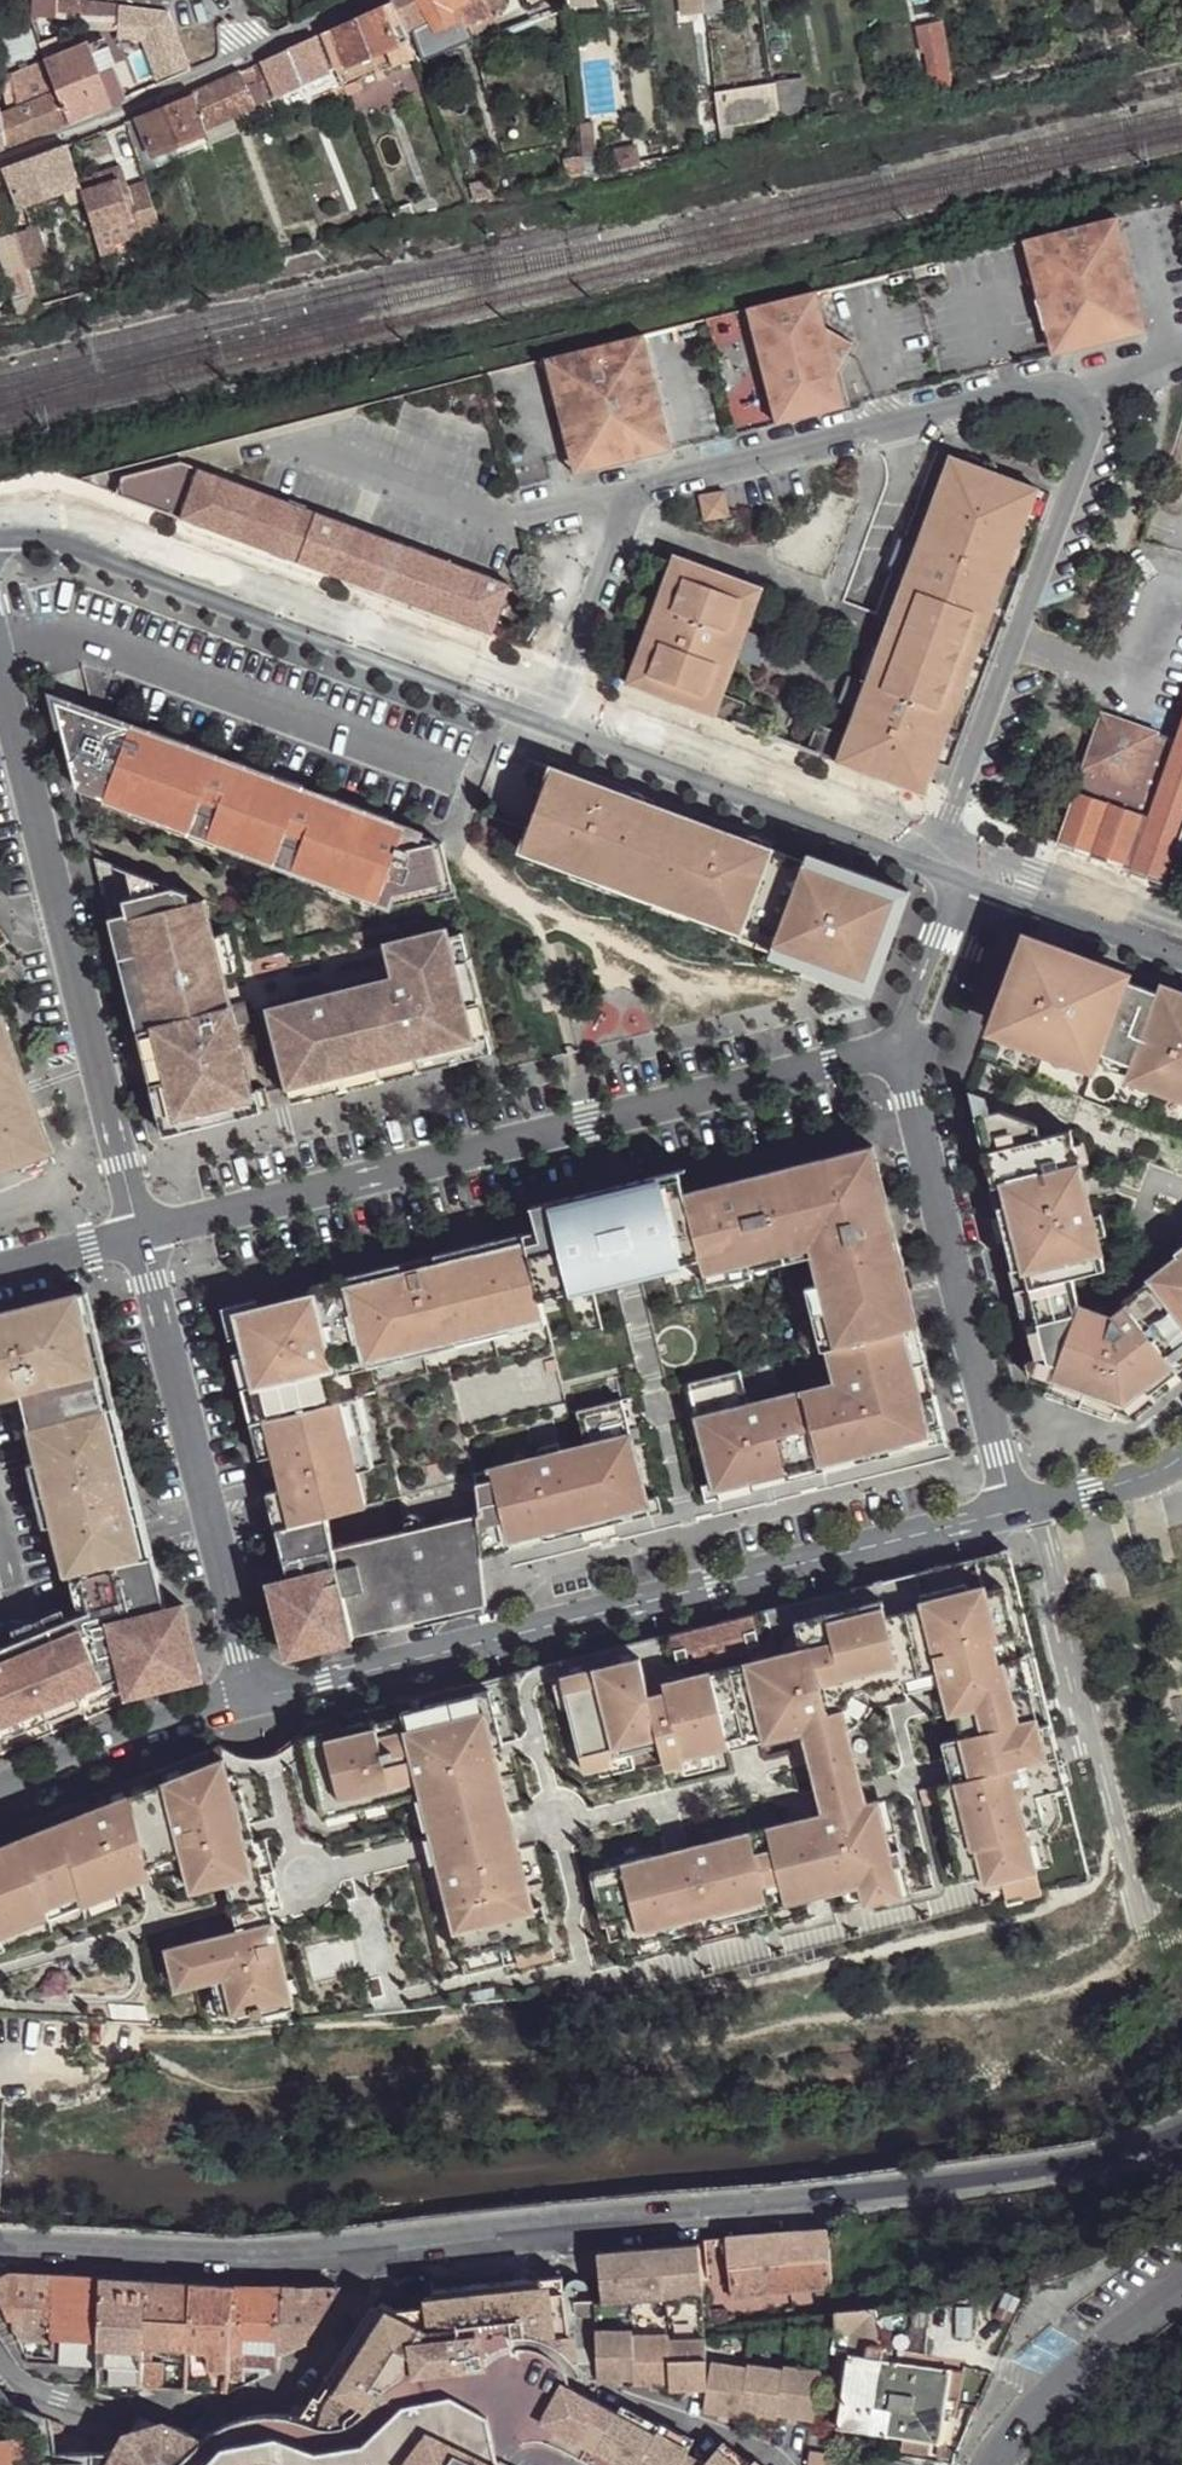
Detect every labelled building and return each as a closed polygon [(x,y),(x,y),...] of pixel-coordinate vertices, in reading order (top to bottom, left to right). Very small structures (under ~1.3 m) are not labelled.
[(172,11),(69,0),(42,0),(42,11),(59,13),(58,19),(149,20),(174,20),(172,11)] [(422,0),(397,0),(395,1),(409,33),(433,22),(422,0)] [(433,22),(438,33),(458,24),(456,21),(452,13),(459,9),(476,0),(422,0),(433,22)] [(568,9),(583,7),(582,0),(567,0),(568,9)] [(401,45),(388,5),(334,30),(349,68),(401,45)] [(464,18),(459,9),(452,13),(456,21),(464,18)] [(1181,21),(1180,15),(1172,17),(1173,23),(1181,21)] [(499,31),(494,17),(469,30),(476,41),(499,31)] [(184,44),(174,20),(149,20),(162,54),(184,44)] [(918,24),(923,87),(949,85),(944,22),(918,24)] [(339,71),(324,34),(317,37),(333,75),(339,71)] [(333,75),(317,37),(264,62),(279,98),(281,100),(310,87),(333,75)] [(105,74),(91,42),(57,57),(49,60),(74,120),(127,98),(115,70),(105,74)] [(57,57),(53,45),(46,49),(49,60),(57,57)] [(74,120),(49,60),(16,74),(21,107),(10,111),(5,113),(11,143),(74,120)] [(279,98),(264,62),(255,65),(266,90),(271,101),(279,98)] [(266,90),(255,65),(243,71),(254,96),(266,90)] [(254,96),(243,71),(196,92),(209,132),(237,119),(260,109),(254,96)] [(347,89),(339,71),(333,75),(310,87),(317,102),(347,89)] [(812,112),(807,74),(770,80),(775,117),(812,112)] [(775,117),(770,80),(718,87),(725,146),(739,143),(739,138),(737,125),(765,121),(765,118),(769,118),(771,118),(775,117)] [(365,92),(362,81),(347,89),(350,99),(365,92)] [(209,132),(196,92),(142,114),(156,156),(209,132)] [(3,105),(0,106),(0,147),(11,143),(5,113),(3,105)] [(156,156),(142,114),(126,121),(139,157),(146,172),(160,167),(156,156)] [(242,133),(237,119),(209,132),(213,146),(242,133)] [(598,155),(594,120),(580,122),(583,156),(598,155)] [(139,157),(126,121),(114,126),(125,162),(139,157)] [(642,161),(639,145),(622,146),(624,163),(642,161)] [(78,182),(68,146),(8,167),(24,207),(79,186),(78,182)] [(78,182),(79,186),(95,235),(137,221),(143,238),(165,231),(149,183),(128,190),(121,169),(78,182)] [(580,175),(578,169),(571,170),(572,177),(580,175)] [(401,204),(396,207),(398,213),(404,210),(401,204)] [(18,225),(11,205),(2,209),(4,218),(36,309),(42,306),(36,286),(31,268),(27,256),(18,225)] [(1149,331),(1116,216),(1028,241),(1044,298),(1040,299),(1049,330),(1051,329),(1055,343),(1064,341),(1068,354),(1149,331)] [(35,235),(30,220),(18,225),(27,256),(36,253),(31,236),(35,235)] [(322,226),(319,220),(313,222),(316,228),(322,226)] [(247,253),(244,244),(238,246),(242,254),(247,253)] [(64,275),(60,259),(31,268),(36,286),(64,275)] [(818,291),(749,309),(778,423),(846,406),(837,371),(854,344),(835,333),(828,335),(818,291)] [(644,334),(546,359),(575,476),(610,465),(674,450),(644,334)] [(1005,551),(1012,554),(1024,521),(1026,522),(1039,488),(952,455),(939,488),(941,489),(917,552),(922,554),(910,586),(903,583),(879,648),(883,650),(871,682),(870,683),(853,729),(850,728),(847,734),(818,723),(808,749),(925,793),(927,784),(936,762),(934,761),(964,681),(957,679),(982,615),(988,617),(1001,584),(994,581),(1005,551)] [(176,460),(125,477),(118,494),(493,633),(511,585),(176,460)] [(726,488),(702,494),(707,518),(731,513),(726,488)] [(1012,554),(1005,551),(994,581),(1001,584),(1012,554)] [(747,702),(723,693),(763,587),(675,554),(628,681),(738,723),(747,702)] [(988,617),(982,615),(957,679),(964,681),(988,617)] [(879,648),(874,646),(861,679),(870,683),(871,682),(883,650),(879,648)] [(449,844),(59,707),(81,794),(115,806),(118,796),(132,802),(154,809),(155,806),(202,822),(200,825),(222,832),(243,840),(245,836),(291,852),(290,855),(312,864),(333,871),(335,868),(380,883),(379,887),(399,894),(402,902),(403,908),(459,886),(449,844)] [(1080,787),(1076,800),(1075,800),(1061,841),(1133,865),(1151,811),(1166,767),(1177,737),(1106,713),(1080,787)] [(1177,737),(1166,767),(1151,811),(1133,865),(1131,869),(1166,880),(1181,842),(1181,838),(1181,724),(1177,737)] [(543,788),(552,764),(528,755),(524,766),(524,773),(525,781),(543,788)] [(804,859),(552,764),(543,788),(529,826),(513,820),(507,834),(523,840),(516,858),(539,866),(689,922),(872,990),(907,892),(885,883),(832,863),(806,854),(804,859)] [(154,809),(132,802),(129,810),(197,834),(200,825),(202,822),(155,806),(154,809)] [(243,840),(222,832),(218,841),(286,865),(290,855),(291,852),(245,836),(243,840)] [(333,871),(312,864),(308,873),(376,896),(377,894),(402,902),(399,894),(379,887),(380,883),(335,868),(333,871)] [(238,1017),(251,1014),(248,1000),(234,1003),(211,907),(100,866),(112,915),(129,911),(184,1132),(200,1128),(275,1107),(269,1085),(256,1089),(238,1017)] [(112,915),(167,1136),(184,1132),(129,911),(112,915)] [(308,994),(272,1003),(292,1082),(478,1033),(451,929),(449,922),(391,937),(400,970),(328,988),(324,973),(304,978),(308,994)] [(451,929),(478,1033),(292,1082),(293,1089),(499,1053),(469,924),(451,929)] [(10,940),(9,938),(0,925),(0,947),(10,940)] [(990,1027),(1074,1060),(1078,1049),(1100,1058),(1103,1050),(1136,1063),(1133,1070),(1154,1077),(1150,1088),(1181,1100),(1181,993),(1026,933),(990,1027)] [(0,1016),(0,1173),(54,1154),(3,1015),(0,1016)] [(1000,1113),(971,1102),(975,1119),(1000,1113)] [(1106,1269),(1070,1131),(1039,1139),(1036,1126),(1000,1113),(975,1119),(1036,1359),(1028,1361),(1032,1378),(1051,1386),(1047,1394),(1115,1420),(1118,1411),(1137,1418),(1157,1402),(1151,1394),(1181,1369),(1181,1255),(1138,1291),(1142,1296),(1113,1319),(1080,1307),(1073,1278),(1106,1269)] [(829,1346),(918,1324),(872,1142),(684,1189),(647,1200),(653,1225),(650,1226),(655,1248),(659,1248),(664,1264),(702,1255),(706,1272),(785,1253),(786,1260),(810,1351),(829,1346)] [(589,1267),(593,1282),(664,1264),(659,1248),(655,1248),(650,1226),(653,1225),(647,1200),(684,1189),(678,1167),(533,1204),(539,1229),(577,1219),(584,1244),(588,1243),(593,1266),(589,1267)] [(525,1233),(541,1297),(569,1290),(571,1296),(566,1297),(576,1333),(604,1326),(593,1282),(589,1267),(593,1266),(588,1243),(584,1244),(577,1219),(539,1229),(525,1233)] [(525,1233),(224,1310),(278,1530),(281,1530),(299,1526),(328,1518),(475,1480),(463,1430),(567,1405),(546,1319),(541,1297),(525,1233)] [(785,1253),(706,1272),(710,1284),(755,1273),(754,1267),(786,1260),(785,1253)] [(702,1255),(664,1264),(668,1282),(706,1272),(702,1255)] [(136,1478),(89,1291),(79,1293),(125,1480),(136,1478)] [(125,1480),(79,1293),(0,1314),(0,1396),(22,1390),(48,1500),(125,1480)] [(690,1380),(719,1494),(947,1437),(918,1324),(829,1346),(838,1380),(749,1403),(741,1367),(690,1380)] [(587,1443),(477,1471),(480,1508),(484,1554),(652,1512),(622,1397),(578,1408),(587,1443)] [(144,1558),(153,1555),(136,1478),(125,1480),(144,1558)] [(144,1558),(125,1480),(48,1500),(68,1577),(72,1576),(144,1558)] [(333,1544),(355,1632),(486,1602),(481,1555),(477,1509),(477,1506),(333,1544)] [(281,1530),(278,1530),(290,1580),(272,1585),(277,1609),(283,1610),(294,1614),(313,1625),(323,1634),(330,1642),(356,1635),(355,1632),(333,1544),(328,1518),(299,1526),(281,1530)] [(1090,1880),(1008,1554),(937,1571),(752,1616),(756,1630),(745,1633),(750,1651),(692,1665),(687,1647),(676,1650),(672,1635),(400,1702),(404,1715),(475,1999),(682,1979),(890,1928),(1090,1880)] [(153,1555),(144,1558),(72,1576),(82,1617),(17,1643),(18,1644),(3,1650),(2,1649),(0,1650),(0,1754),(4,1752),(133,1700),(132,1694),(159,1688),(161,1676),(167,1657),(173,1647),(180,1639),(192,1629),(187,1607),(168,1611),(153,1555)] [(287,1654),(330,1642),(323,1634),(313,1625),(294,1614),(283,1610),(277,1609),(285,1647),(287,1654)] [(195,1681),(203,1679),(192,1629),(180,1639),(173,1647),(167,1657),(161,1676),(159,1688),(182,1684),(195,1681)] [(404,1715),(400,1701),(309,1724),(305,1732),(298,1742),(290,1747),(277,1755),(260,1759),(243,1757),(229,1753),(220,1747),(0,1833),(0,2014),(142,2019),(214,2023),(234,2024),(279,2020),(433,2003),(475,1999),(404,1715)] [(830,2229),(731,2237),(737,2297),(834,2287),(830,2229)] [(704,2245),(604,2253),(607,2304),(706,2296),(704,2245)] [(0,2279),(0,2291),(10,2318),(16,2323),(16,2330),(22,2335),(20,2338),(55,2340),(58,2276),(11,2274),(0,2279)] [(55,2340),(53,2368),(99,2372),(103,2278),(58,2276),(55,2340)] [(147,2282),(103,2278),(99,2372),(98,2386),(101,2387),(142,2389),(145,2345),(147,2282)] [(365,2413),(370,2406),(375,2399),(385,2390),(398,2381),(413,2373),(440,2369),(459,2369),(465,2370),(477,2372),(487,2360),(498,2352),(509,2348),(521,2347),(531,2348),(540,2351),(551,2357),(562,2369),(570,2363),(562,2279),(526,2283),(431,2293),(425,2299),(417,2310),(413,2317),(390,2322),(373,2304),(299,2423),(302,2424),(319,2429),(330,2431),(343,2428),(354,2423),(360,2418),(365,2413)] [(192,2284),(147,2282),(145,2345),(188,2349),(192,2284)] [(237,2287),(192,2284),(188,2349),(184,2393),(227,2395),(231,2350),(237,2287)] [(284,2287),(237,2287),(231,2350),(279,2354),(284,2287)] [(342,2287),(284,2287),(279,2354),(308,2342),(342,2287)] [(878,2308),(838,2312),(838,2330),(855,2334),(851,2355),(877,2359),(880,2344),(887,2346),(878,2308)] [(924,2311),(910,2313),(911,2323),(925,2320),(924,2311)] [(637,2332),(600,2333),(600,2382),(636,2381),(636,2385),(674,2383),(674,2389),(712,2388),(710,2339),(674,2339),(673,2335),(636,2336),(637,2332)] [(563,2459),(566,2434),(567,2415),(570,2402),(568,2384),(566,2379),(563,2373),(562,2369),(551,2357),(540,2351),(531,2348),(521,2347),(509,2348),(498,2352),(487,2360),(477,2372),(465,2370),(459,2369),(440,2369),(413,2373),(398,2381),(385,2390),(375,2399),(370,2406),(365,2413),(360,2418),(354,2423),(343,2428),(330,2431),(319,2429),(302,2424),(299,2423),(277,2420),(264,2420),(247,2422),(230,2427),(214,2435),(199,2448),(186,2436),(180,2434),(166,2430),(154,2430),(139,2434),(125,2443),(114,2461),(112,2464),(562,2464),(563,2459)] [(279,2354),(231,2350),(227,2395),(279,2369),(279,2354)] [(877,2359),(851,2355),(840,2428),(944,2443),(951,2369),(877,2359)] [(751,2367),(716,2363),(712,2388),(707,2411),(744,2417),(745,2414),(780,2420),(781,2416),(817,2421),(825,2372),(788,2365),(788,2369),(752,2363),(751,2367)] [(568,2384),(570,2402),(567,2415),(566,2434),(621,2464),(707,2464),(690,2455),(693,2451),(661,2433),(659,2436),(621,2415),(568,2384)] [(0,2440),(0,2464),(14,2464),(12,2439),(0,2440)] [(721,2450),(707,2464),(739,2464),(721,2450)]
